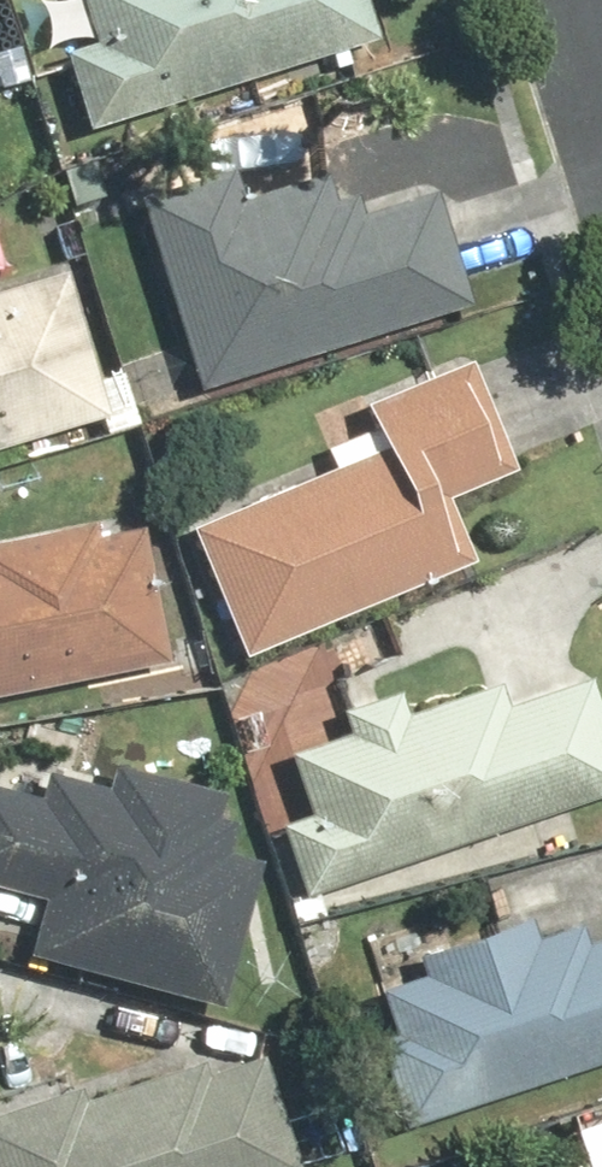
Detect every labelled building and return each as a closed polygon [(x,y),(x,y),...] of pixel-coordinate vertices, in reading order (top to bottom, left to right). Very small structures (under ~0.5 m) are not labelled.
[(74,139),(371,43),(357,0),(61,0),(76,46),(47,56),(74,139)] [(123,208),(186,398),(463,307),(426,194),(341,222),(325,174),(232,204),(223,175),(123,208)] [(0,288),(0,452),(104,418),(55,270),(0,288)] [(169,526),(231,669),(466,569),(439,505),(512,474),(462,356),(349,404),(365,443),(169,526)] [(163,670),(136,522),(0,548),(0,700),(163,670)] [(290,905),(601,793),(601,722),(587,681),(499,713),(490,688),(398,721),(385,685),(331,704),(343,738),(280,760),(301,820),(264,833),(290,905)] [(0,758),(0,900),(26,905),(15,963),(216,1002),(254,806),(0,758)] [(388,1132),(601,1064),(601,940),(582,946),(569,905),(417,954),(424,977),(346,1002),(388,1132)] [(0,1110),(0,1166),(271,1166),(240,1068),(134,1101),(125,1071),(0,1110)]
